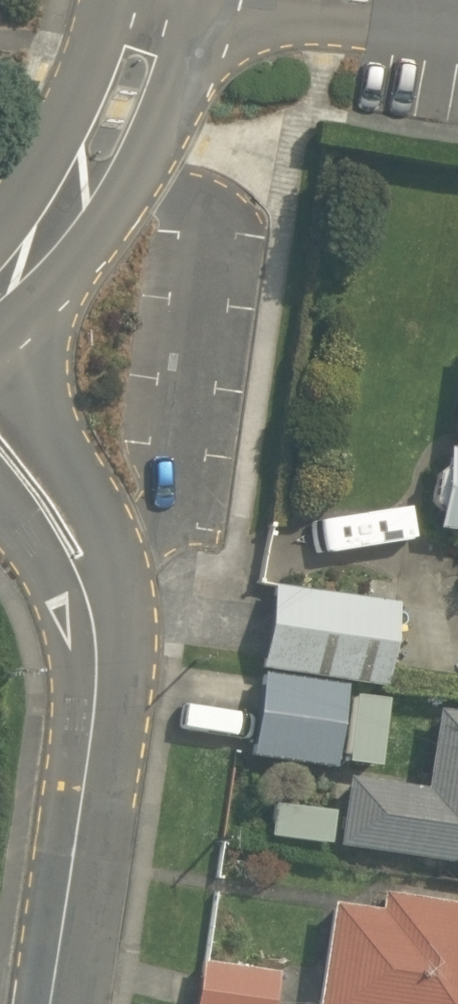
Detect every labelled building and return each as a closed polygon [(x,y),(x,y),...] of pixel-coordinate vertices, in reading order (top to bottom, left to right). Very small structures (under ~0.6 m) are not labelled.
[(446,437),(432,529),(457,533),(457,434),(457,439),(446,437)] [(400,602),(274,589),(257,760),(327,767),(336,675),(392,681),(400,602)] [(334,842),(457,858),(457,710),(432,707),(428,735),(367,727),(364,751),(346,749),(334,842)] [(335,899),(317,1003),(457,1003),(457,900),(374,886),(371,905),(335,899)] [(203,948),(194,1003),(264,1003),(271,960),(203,948)]
